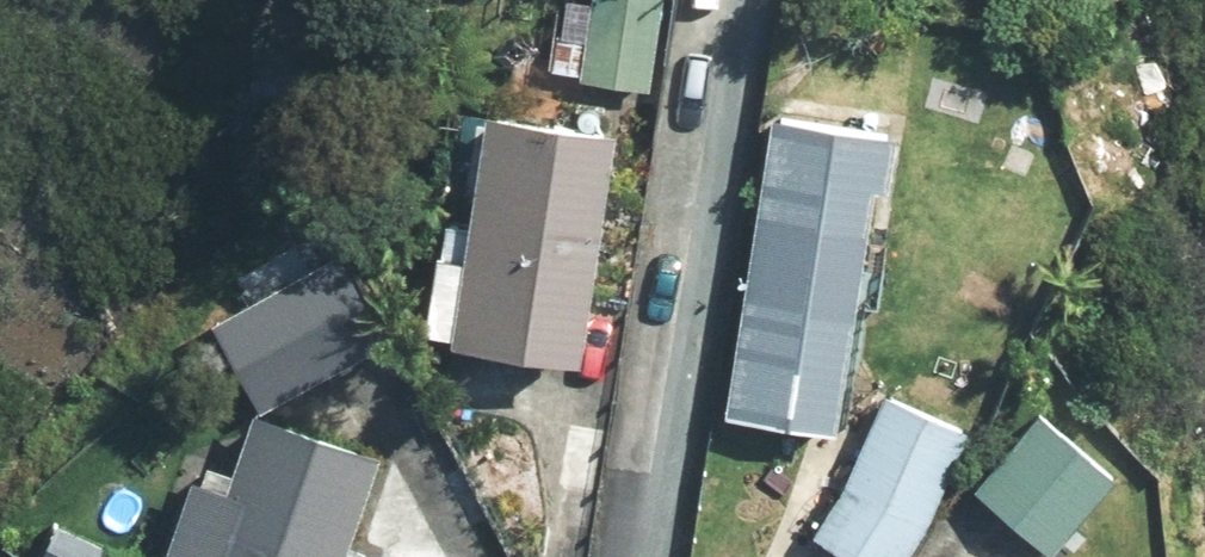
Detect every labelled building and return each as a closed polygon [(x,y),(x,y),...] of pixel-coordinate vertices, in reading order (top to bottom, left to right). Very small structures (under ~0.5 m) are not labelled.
[(646,92),(661,0),(592,0),(586,40),(556,35),(550,72),(580,77),(579,81),(646,92)] [(605,133),(478,117),(465,223),(442,220),(437,253),(432,252),(422,334),(444,337),(443,344),(576,361),(605,133)] [(769,119),(721,418),(832,436),(871,191),(883,193),(892,138),(769,119)] [(342,252),(206,326),(254,413),(389,340),(342,252)] [(846,482),(811,539),(839,556),(906,556),(930,518),(967,433),(885,397),(846,482)] [(250,414),(230,473),(204,464),(199,481),(188,478),(161,556),(342,556),(377,457),(250,414)] [(972,491),(1047,556),(1068,556),(1087,536),(1075,525),(1115,480),(1040,414),(972,491)] [(57,520),(37,556),(115,556),(118,551),(57,520)]
